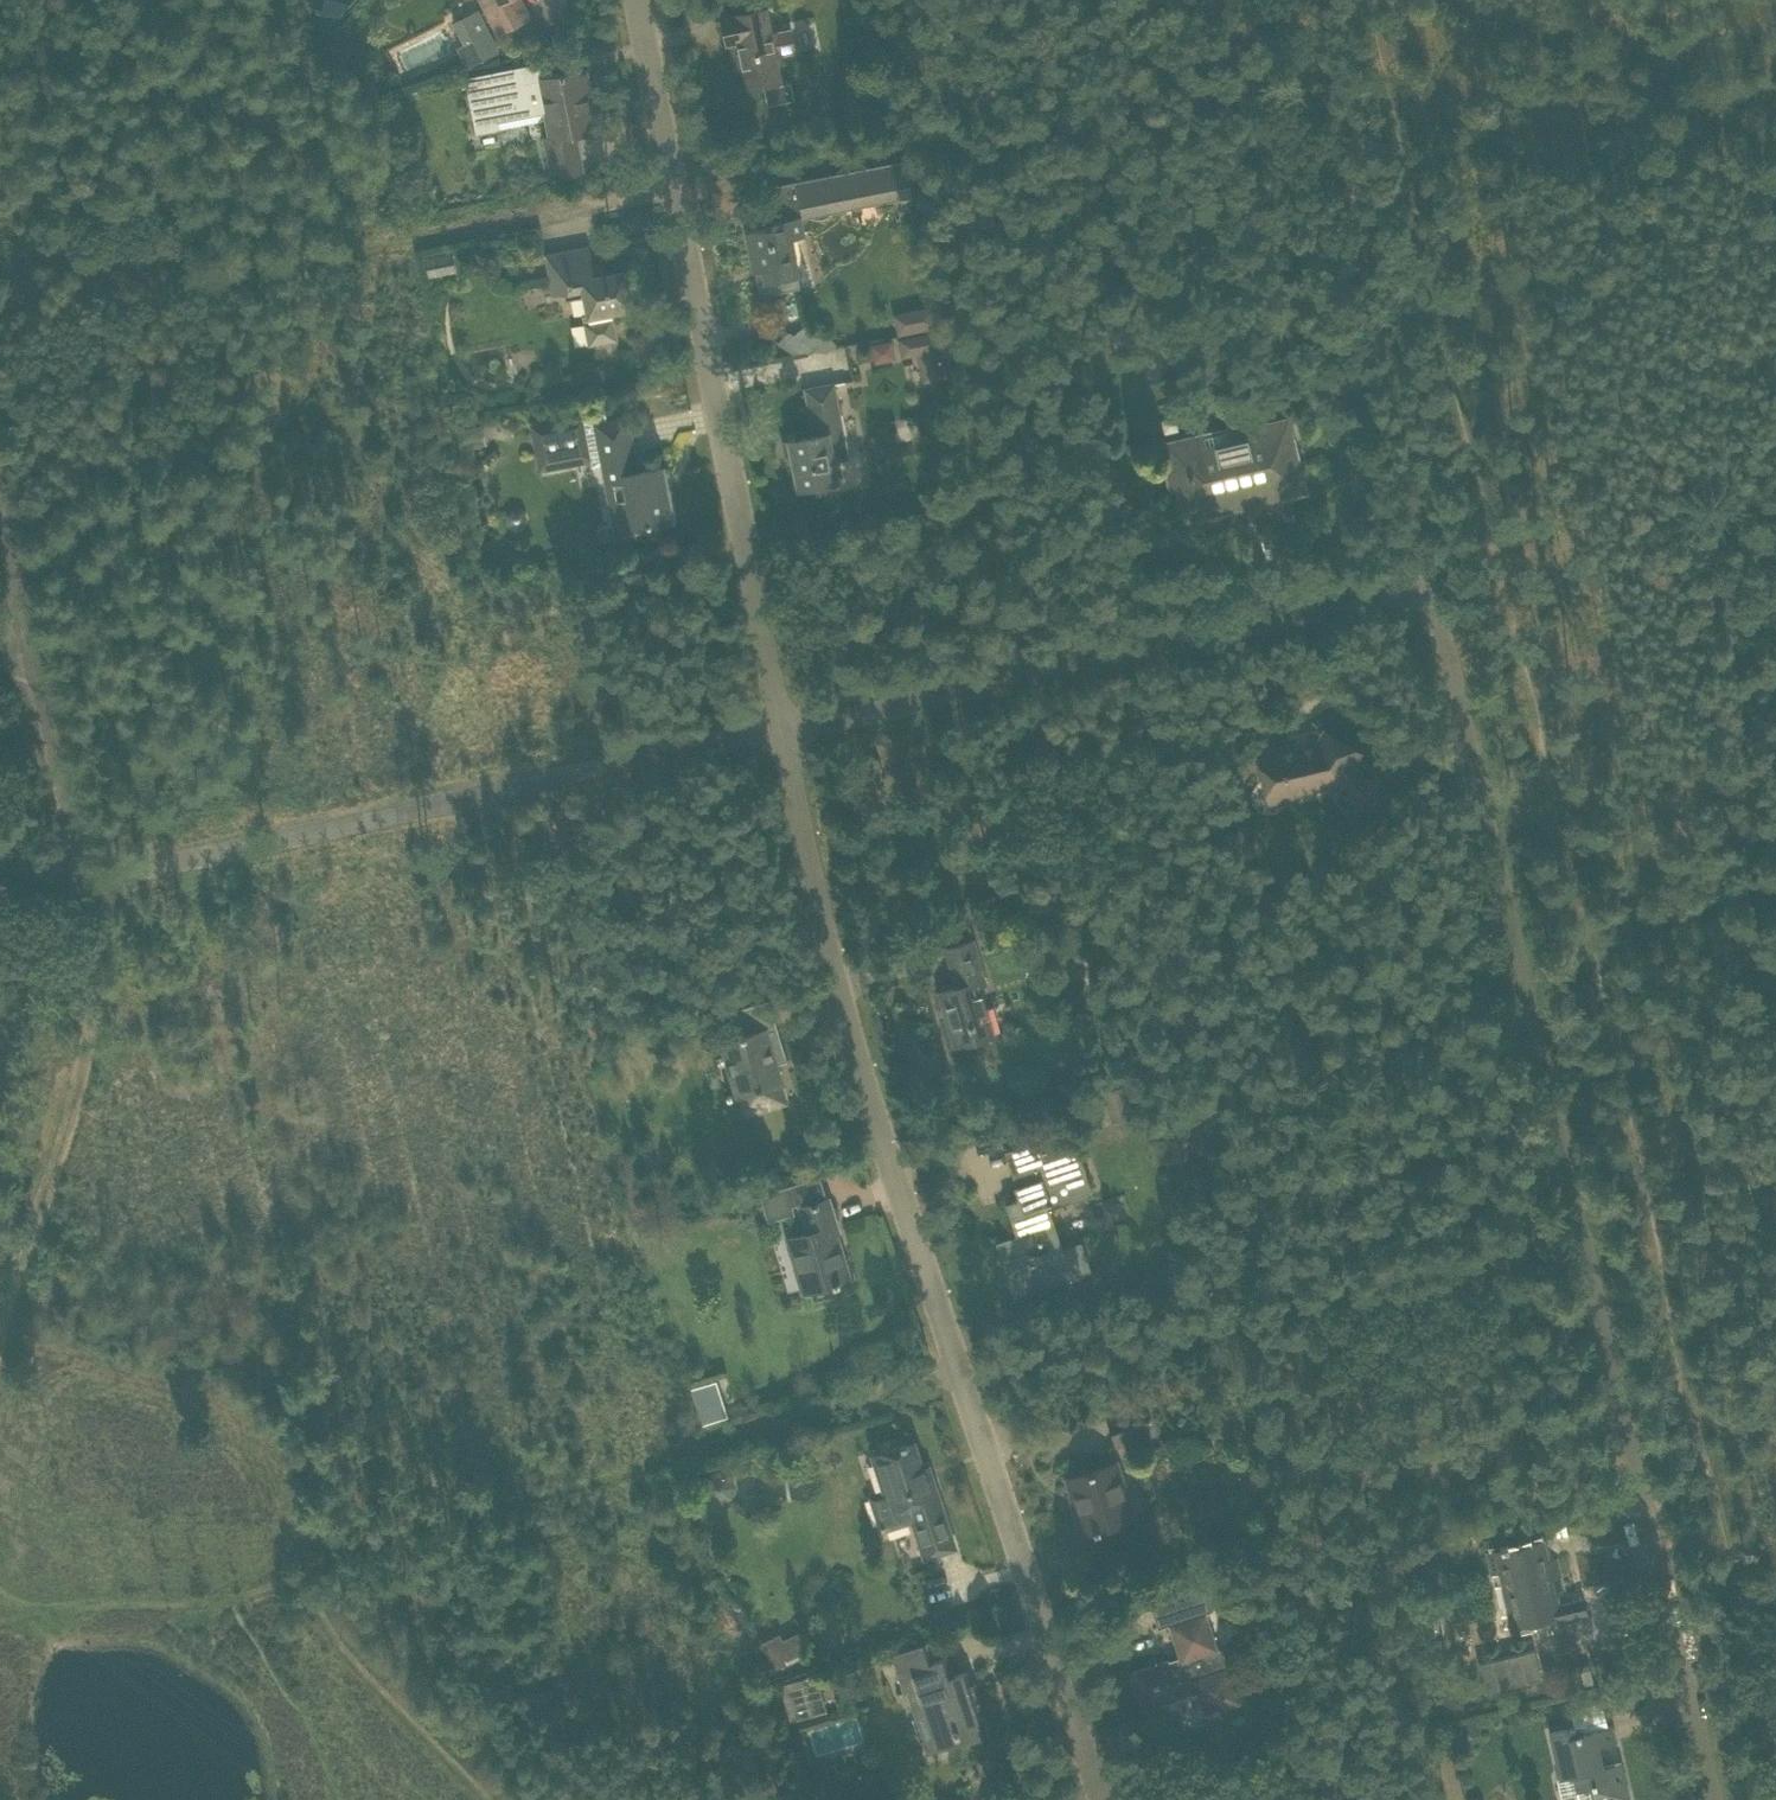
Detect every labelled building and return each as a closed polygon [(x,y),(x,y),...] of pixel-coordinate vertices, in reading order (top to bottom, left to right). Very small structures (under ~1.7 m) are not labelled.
[(529,17),(520,0),(483,0),(499,32),(529,17)] [(771,32),(766,8),(722,18),(727,43),(738,41),(740,49),(732,50),(735,69),(743,68),(747,87),(781,81),(776,57),(797,53),(792,28),(771,32)] [(468,68),(499,53),(485,26),(454,41),(468,68)] [(545,138),(552,176),(582,170),(575,133),(594,129),(587,92),(590,92),(585,69),(524,82),(521,66),(466,77),(477,132),(537,120),(542,113),(546,112),(551,136),(545,138)] [(782,220),(771,222),(772,227),(748,231),(755,268),(763,266),(769,293),(800,287),(790,236),(803,234),(800,217),(912,196),(906,159),(775,185),(782,220)] [(557,253),(544,256),(552,294),(564,292),(566,299),(584,296),(588,314),(582,315),(588,343),(587,343),(588,345),(616,339),(617,342),(618,342),(612,311),(632,307),(625,270),(594,276),(588,247),(565,252),(557,253)] [(889,313),(896,334),(926,324),(920,303),(889,313)] [(899,338),(902,356),(917,353),(922,383),(949,378),(939,330),(899,338)] [(892,339),(871,344),(874,363),(896,359),(892,339)] [(789,439),(798,488),(838,480),(834,459),(848,457),(833,383),(805,389),(814,434),(789,439)] [(603,457),(618,540),(654,533),(652,523),(671,520),(661,467),(636,471),(625,418),(607,422),(605,412),(532,426),(540,469),(603,457)] [(1226,428),(1165,443),(1169,459),(1164,460),(1171,490),(1179,488),(1186,518),(1246,504),(1250,520),(1283,512),(1279,497),(1305,491),(1288,419),(1227,433),(1226,428)] [(1334,782),(1364,820),(1392,797),(1374,775),(1365,782),(1352,765),(1360,752),(1324,730),(1316,743),(1290,749),(1287,744),(1258,751),(1269,797),(1334,782)] [(866,761),(870,773),(882,769),(878,757),(866,761)] [(954,1045),(994,1034),(979,985),(986,983),(973,939),(945,947),(956,986),(938,991),(954,1045)] [(768,999),(732,1010),(740,1035),(720,1040),(743,1116),(789,1103),(777,1063),(787,1060),(768,999)] [(1046,1134),(1017,1144),(1026,1169),(1013,1174),(1021,1197),(1005,1202),(1020,1245),(999,1252),(1013,1295),(1090,1270),(1081,1241),(1062,1247),(1047,1203),(1092,1187),(1080,1152),(1055,1160),(1046,1134)] [(804,1291),(848,1277),(835,1231),(839,1230),(829,1198),(800,1207),(808,1232),(788,1238),(804,1291)] [(692,1388),(703,1423),(732,1414),(721,1379),(692,1388)] [(1118,1444),(1152,1433),(1143,1405),(1109,1417),(1118,1444)] [(885,1491),(869,1497),(880,1532),(914,1522),(925,1556),(932,1554),(954,1547),(931,1476),(935,1475),(931,1462),(921,1466),(913,1442),(891,1449),(873,1455),(885,1491)] [(1085,1532),(1133,1516),(1116,1462),(1068,1478),(1085,1532)] [(1543,1539),(1486,1552),(1491,1574),(1505,1570),(1519,1628),(1551,1619),(1554,1630),(1589,1622),(1583,1597),(1560,1603),(1558,1594),(1564,1592),(1556,1558),(1548,1559),(1543,1539)] [(1153,1664),(1131,1671),(1143,1709),(1166,1701),(1196,1691),(1203,1714),(1241,1702),(1223,1646),(1218,1648),(1206,1611),(1197,1583),(1149,1599),(1158,1627),(1168,1624),(1178,1655),(1153,1664)] [(946,1657),(897,1673),(902,1691),(910,1689),(931,1751),(987,1732),(967,1670),(952,1675),(946,1657)] [(815,1674),(779,1686),(791,1722),(827,1710),(815,1674)] [(1613,1724),(1577,1732),(1576,1725),(1550,1730),(1561,1777),(1579,1773),(1583,1788),(1590,1786),(1593,1799),(1623,1799),(1629,1799),(1621,1762),(1603,1766),(1598,1745),(1616,1741),(1613,1724)]
